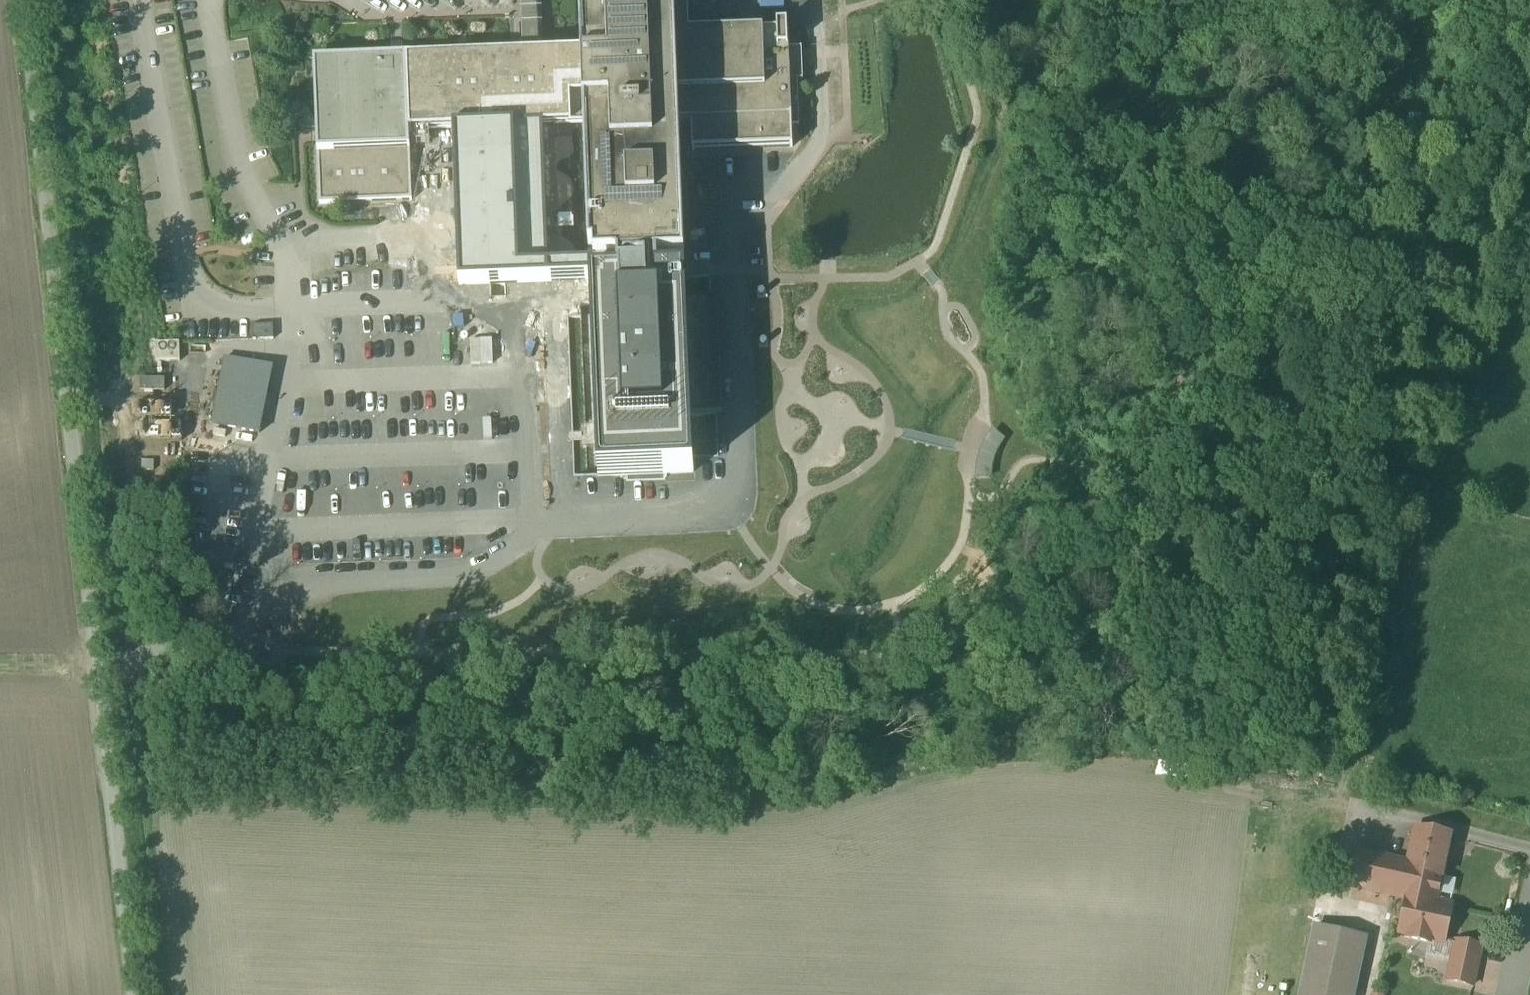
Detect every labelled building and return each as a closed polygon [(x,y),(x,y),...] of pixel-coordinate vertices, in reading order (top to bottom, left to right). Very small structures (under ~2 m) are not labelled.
[(593,268),(617,267),(657,265),(691,264),(687,145),(796,141),(792,34),(682,38),(680,0),(578,0),(580,44),(547,45),(536,46),(522,46),(412,50),(413,57),(415,135),(489,132),(559,130),(588,129),(593,268)] [(521,15),(522,46),(536,46),(547,45),(545,0),(520,0),(521,15)] [(392,49),(392,58),(404,58),(403,48),(397,49),(392,49)] [(392,58),(315,61),(320,207),(418,203),(415,135),(413,57),(404,58),(392,58)] [(562,212),(559,130),(489,132),(491,214),(562,212)] [(618,277),(590,278),(598,477),(694,472),(691,414),(722,413),(716,296),(686,297),(685,275),(658,276),(657,265),(617,267),(618,277)] [(255,341),(271,340),(271,325),(255,326),(255,341)] [(214,425),(260,434),(274,369),(227,360),(214,425)] [(1454,843),(1412,834),(1405,865),(1362,855),(1354,891),(1405,902),(1397,938),(1447,949),(1455,915),(1439,912),(1454,843)] [(1315,931),(1299,994),(1353,994),(1365,943),(1315,931)] [(1479,947),(1455,942),(1446,984),(1470,989),(1479,947)]
